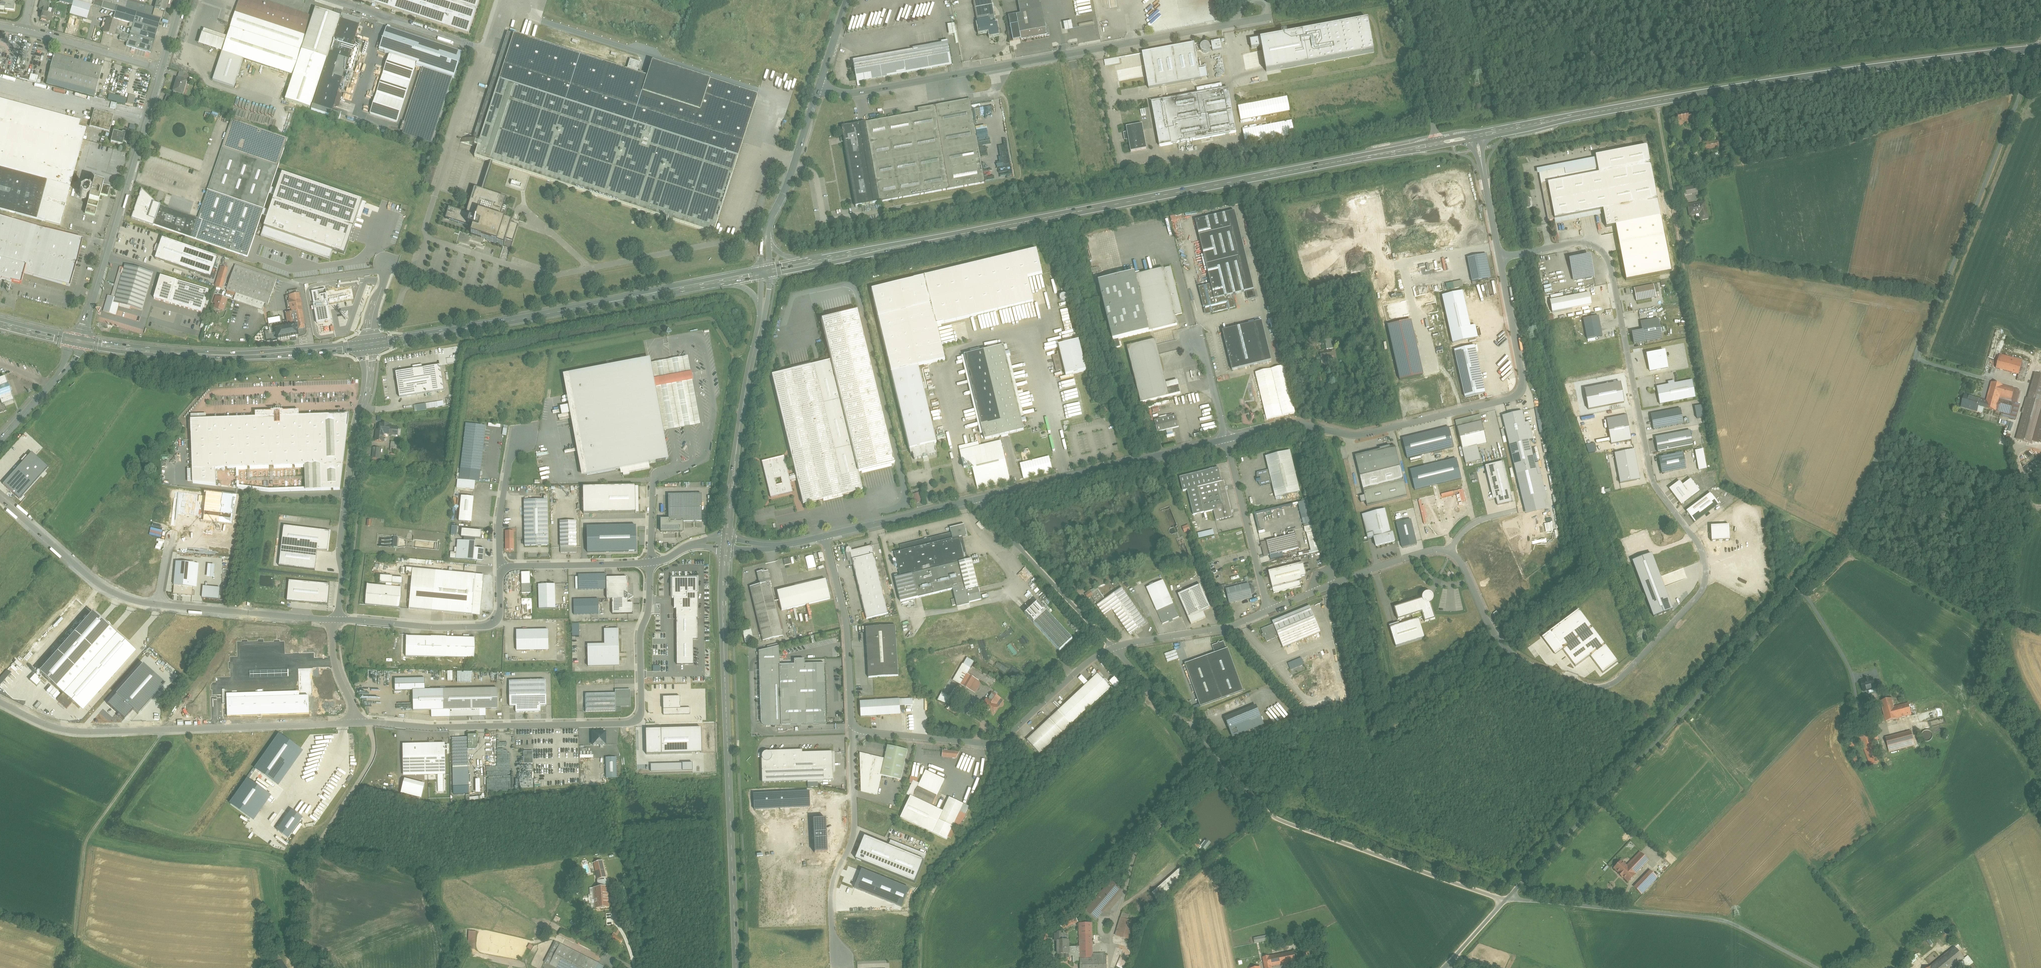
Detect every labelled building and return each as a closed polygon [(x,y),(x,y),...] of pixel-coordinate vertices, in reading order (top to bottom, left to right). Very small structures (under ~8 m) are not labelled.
[(5,0),(0,0),(0,4),(5,5),(5,9),(14,10),(15,1),(5,0)] [(87,19),(92,0),(74,0),(72,5),(70,14),(87,19)] [(115,5),(126,8),(128,0),(116,0),(115,5)] [(132,0),(128,0),(126,8),(137,12),(144,14),(147,6),(147,5),(132,0)] [(155,8),(165,11),(168,0),(157,0),(155,8)] [(230,27),(231,27),(302,51),(313,16),(264,0),(240,0),(230,27)] [(469,34),(480,0),(366,0),(469,34)] [(980,34),(990,33),(991,38),(1000,36),(1003,35),(1001,30),(999,30),(997,23),(996,23),(992,0),(974,0),(980,34)] [(1021,15),(1017,15),(1021,40),(1027,39),(1027,40),(1032,39),(1032,38),(1042,36),(1042,37),(1051,36),(1049,28),(1046,29),(1041,0),(1018,0),(1021,15)] [(103,1),(102,8),(115,12),(114,17),(133,23),(137,12),(126,8),(115,5),(103,1)] [(49,4),(41,2),(39,9),(43,10),(44,9),(47,10),(49,4)] [(155,8),(147,6),(144,14),(161,19),(163,19),(165,11),(155,8)] [(47,10),(44,9),(43,10),(41,19),(51,22),(54,12),(47,10)] [(340,17),(316,9),(313,16),(302,51),(327,59),(340,17)] [(144,14),(137,12),(133,23),(130,34),(154,41),(161,19),(144,14)] [(361,19),(348,15),(346,21),(360,25),(361,19)] [(1017,15),(1009,17),(1011,28),(1011,29),(1014,41),(1021,40),(1017,15)] [(118,22),(107,19),(106,24),(107,24),(105,29),(104,28),(103,33),(114,36),(115,34),(121,35),(121,36),(122,32),(123,28),(117,26),(118,22)] [(340,19),(312,110),(340,119),(341,114),(333,112),(358,30),(360,25),(346,21),(340,19)] [(1367,20),(1262,39),(1269,72),(1373,52),(1367,20)] [(1063,23),(1065,32),(1073,30),(1071,21),(1063,23)] [(302,51),(231,27),(227,37),(222,53),(243,59),(294,76),(319,84),(327,59),(302,51)] [(462,52),(386,27),(379,51),(389,54),(417,63),(416,66),(424,69),(453,78),(462,52)] [(227,37),(204,29),(199,45),(222,53),(227,37)] [(130,35),(122,32),(121,36),(121,35),(119,40),(128,42),(130,35)] [(648,77),(514,34),(514,35),(510,33),(476,136),(481,138),(478,147),(475,157),(714,234),(758,96),(652,62),(648,77)] [(154,41),(130,34),(130,35),(128,42),(127,46),(151,53),(154,41)] [(1210,42),(1212,51),(1221,49),(1220,40),(1210,42)] [(1206,55),(1211,47),(1204,42),(1199,49),(1206,55)] [(949,45),(853,62),(857,82),(953,65),(949,45)] [(1194,45),(1142,54),(1149,89),(1200,79),(1194,45)] [(243,59),(222,53),(213,81),(234,88),(243,59)] [(103,67),(54,54),(47,79),(96,92),(103,67)] [(389,54),(370,114),(397,122),(416,66),(417,63),(389,54)] [(453,78),(424,69),(402,136),(431,146),(453,78)] [(189,75),(179,72),(178,77),(187,80),(189,75)] [(319,84),(294,76),(286,100),(310,108),(319,84)] [(186,82),(177,79),(175,85),(176,85),(172,96),(180,99),(186,82)] [(1228,89),(1151,103),(1160,147),(1236,133),(1228,89)] [(127,98),(109,94),(108,100),(125,104),(127,98)] [(135,96),(129,95),(127,103),(133,105),(135,96)] [(1287,98),(1238,107),(1241,122),(1290,113),(1287,98)] [(972,104),(842,128),(856,207),(987,183),(972,104)] [(0,106),(0,209),(8,211),(6,219),(13,221),(15,213),(60,225),(86,129),(0,106)] [(1688,112),(1677,114),(1679,123),(1689,121),(1688,114),(1688,112)] [(113,119),(93,114),(90,127),(109,132),(113,119)] [(255,206),(239,254),(248,257),(262,215),(271,188),(288,139),(232,120),(223,148),(270,164),(255,206)] [(1291,122),(1243,130),(1246,145),(1294,136),(1291,122)] [(1142,125),(1126,128),(1127,133),(1125,133),(1126,141),(1128,141),(1130,152),(1146,149),(1142,125)] [(122,134),(114,131),(111,142),(112,141),(118,142),(117,144),(122,145),(126,133),(123,132),(122,134)] [(479,143),(463,138),(462,142),(478,147),(479,143)] [(1708,143),(1703,144),(1704,150),(1719,147),(1718,141),(1712,142),(1708,143)] [(1647,146),(1596,156),(1598,168),(1577,172),(1577,170),(1574,170),(1574,172),(1567,174),(1565,168),(1539,173),(1548,221),(1603,210),(1607,228),(1615,226),(1661,217),(1647,146)] [(270,164),(223,148),(211,181),(216,183),(213,192),(255,206),(270,164)] [(423,184),(431,187),(437,168),(429,166),(423,184)] [(277,190),(271,188),(262,215),(268,217),(261,237),(330,260),(333,251),(345,255),(363,201),(282,174),(277,190)] [(161,206),(154,225),(239,254),(255,206),(213,192),(216,183),(211,181),(198,219),(161,206)] [(94,184),(91,195),(89,194),(89,193),(88,190),(85,190),(84,190),(82,192),(81,194),(83,198),(85,199),(88,197),(90,198),(85,214),(95,217),(101,196),(108,198),(110,188),(94,184)] [(1696,186),(1684,188),(1685,195),(1698,193),(1696,186)] [(155,201),(142,189),(140,196),(140,197),(139,197),(135,211),(135,212),(134,212),(132,218),(154,226),(154,225),(161,206),(161,205),(160,205),(155,203),(155,201)] [(506,199),(475,189),(466,214),(449,209),(446,220),(488,233),(486,240),(511,248),(518,225),(499,219),(506,199)] [(1705,202),(1688,205),(1690,215),(1691,215),(1690,214),(1701,212),(1701,216),(1700,216),(1701,220),(1708,218),(1705,202)] [(1235,212),(1196,221),(1211,284),(1215,299),(1233,295),(1246,292),(1254,290),(1235,212)] [(1671,272),(1661,217),(1615,226),(1626,281),(1671,272)] [(0,218),(0,270),(14,274),(15,267),(24,270),(24,271),(68,283),(80,239),(6,219),(0,218)] [(158,252),(155,259),(211,278),(218,257),(163,238),(160,245),(158,252)] [(1037,250),(926,277),(937,325),(1034,302),(1028,278),(1043,275),(1037,250)] [(1486,254),(1467,258),(1472,282),(1491,279),(1486,254)] [(1590,257),(1570,261),(1568,262),(1569,266),(1571,265),(1574,281),(1594,277),(1590,257)] [(277,280),(236,265),(234,271),(275,285),(277,280)] [(153,274),(126,266),(123,278),(118,276),(112,298),(116,299),(115,302),(119,303),(142,310),(153,274)] [(222,267),(217,282),(216,287),(222,288),(228,269),(222,267)] [(1136,276),(1149,332),(1178,325),(1175,316),(1183,314),(1171,267),(1136,276)] [(275,285),(234,271),(227,290),(228,291),(233,292),(236,293),(265,303),(269,304),(275,285)] [(1135,273),(1099,282),(1113,341),(1115,340),(1119,339),(1149,332),(1136,276),(1135,273)] [(209,291),(161,276),(154,299),(203,313),(205,304),(207,298),(209,291)] [(926,277),(871,290),(909,450),(935,443),(937,443),(919,366),(946,360),(937,325),(926,277)] [(1446,290),(1463,287),(1462,281),(1446,284),(1446,290)] [(1215,299),(1211,284),(1199,287),(1204,307),(1205,307),(1206,309),(1206,310),(1207,311),(1209,312),(1210,312),(1213,311),(1213,313),(1236,307),(1233,295),(1215,299)] [(1654,285),(1634,289),(1637,302),(1656,298),(1654,285)] [(329,307),(326,289),(312,291),(315,309),(314,309),(317,324),(331,321),(328,307),(329,307)] [(1254,290),(1246,292),(1248,299),(1256,298),(1254,290)] [(1454,305),(1445,306),(1452,342),(1476,337),(1474,326),(1470,327),(1463,292),(1452,295),(1454,305)] [(265,303),(236,293),(235,296),(234,299),(263,309),(265,303)] [(1589,293),(1550,301),(1552,313),(1591,305),(1589,293)] [(290,296),(287,296),(290,309),(291,309),(291,313),(303,311),(300,294),(290,296)] [(115,302),(116,299),(112,298),(109,297),(105,312),(115,315),(117,310),(119,303),(115,302)] [(227,301),(217,297),(215,303),(217,303),(216,307),(218,308),(218,309),(220,310),(221,309),(224,310),(227,301)] [(291,313),(286,314),(288,321),(283,322),(283,323),(269,326),(270,331),(265,332),(267,341),(272,340),(272,341),(278,340),(278,341),(292,338),(292,339),(293,339),(293,341),(296,340),(296,338),(296,337),(299,337),(299,336),(303,335),(304,335),(305,335),(305,334),(306,334),(306,333),(306,332),(306,331),(305,329),(306,328),(303,311),(291,313)] [(858,311),(821,320),(831,361),(859,473),(895,464),(858,311)] [(1599,317),(1583,320),(1587,340),(1603,337),(1599,317)] [(1658,319),(1641,322),(1643,332),(1645,342),(1645,343),(1662,339),(1658,319)] [(1262,321),(1223,331),(1232,370),(1272,361),(1262,321)] [(1411,322),(1388,327),(1400,382),(1423,377),(1411,322)] [(1645,342),(1643,332),(1634,334),(1633,335),(1634,344),(1645,342)] [(1332,338),(1325,339),(1327,349),(1333,348),(1332,338)] [(1156,340),(1127,347),(1141,403),(1142,403),(1146,402),(1169,396),(1167,388),(1156,340)] [(1080,341),(1059,346),(1065,369),(1066,376),(1087,371),(1080,341)] [(1004,346),(965,355),(985,440),(1025,430),(1024,427),(1027,426),(1026,422),(1027,422),(1026,419),(1025,419),(1010,356),(1011,355),(1010,352),(1006,353),(1004,346)] [(1474,348),(1454,353),(1464,398),(1484,394),(1474,348)] [(1332,350),(1320,352),(1323,367),(1335,365),(1332,350)] [(1058,355),(1053,356),(1057,371),(1065,369),(1061,352),(1058,353),(1058,355)] [(1664,352),(1647,355),(1650,372),(1668,368),(1664,352)] [(2016,359),(2000,355),(1999,359),(2015,363),(2016,359)] [(688,357),(652,363),(664,431),(700,425),(688,357)] [(648,359),(569,373),(583,450),(585,462),(585,463),(583,463),(584,470),(586,469),(587,475),(622,469),(645,464),(666,461),(648,359)] [(2015,363),(1999,359),(1996,368),(2012,373),(2015,363)] [(2023,361),(2016,359),(2015,363),(2012,373),(2019,374),(2023,361)] [(831,361),(772,375),(803,504),(863,490),(859,473),(831,361)] [(2028,362),(2023,361),(2019,374),(2018,377),(2024,379),(2028,362)] [(413,370),(396,372),(400,398),(444,391),(440,365),(423,368),(422,364),(413,366),(413,370)] [(1283,366),(1256,373),(1267,419),(1294,413),(1283,366)] [(1424,379),(1438,377),(1437,371),(1423,373),(1424,379)] [(2035,374),(2028,399),(2040,403),(2040,376),(2035,374)] [(1324,375),(1314,377),(1315,381),(1316,381),(1318,388),(1326,386),(1324,375)] [(3,410),(2,405),(14,401),(10,391),(12,391),(11,386),(9,387),(5,377),(0,379),(0,411),(3,410)] [(1692,380),(1656,387),(1660,404),(1696,397),(1692,380)] [(1620,383),(1584,390),(1588,410),(1624,403),(1620,383)] [(2003,386),(1992,383),(1987,402),(1985,408),(1996,411),(1999,399),(2000,397),(2012,400),(2015,389),(2003,386)] [(1179,386),(1167,388),(1169,396),(1181,393),(1179,386)] [(1980,400),(1965,395),(1962,407),(1977,411),(1979,406),(1985,408),(1987,402),(1980,400)] [(2026,398),(2023,409),(2025,409),(2017,440),(2033,444),(2033,442),(2040,414),(2040,403),(2028,399),(2026,398)] [(2014,403),(1999,399),(1996,411),(2011,415),(2014,403)] [(572,404),(561,406),(562,414),(573,412),(572,404)] [(1681,409),(1650,415),(1653,430),(1683,424),(1683,421),(1681,409)] [(256,413),(256,418),(191,420),(193,483),(216,486),(216,469),(303,466),(304,491),(340,490),(349,415),(301,416),(300,416),(299,411),(283,412),(282,412),(280,410),(275,410),(273,412),(272,412),(267,412),(256,413)] [(1525,425),(1522,413),(1504,418),(1527,513),(1545,509),(1529,442),(1533,441),(1529,424),(1525,425)] [(1455,421),(1457,427),(1482,421),(1480,415),(1455,421)] [(1177,416),(1155,421),(1158,432),(1179,427),(1177,416)] [(1627,416),(1606,419),(1611,444),(1632,440),(1627,416)] [(1482,421),(1457,427),(1462,450),(1477,446),(1487,444),(1482,421)] [(390,425),(381,424),(380,430),(385,431),(385,434),(389,435),(389,434),(388,434),(389,427),(390,427),(390,425)] [(486,426),(465,424),(461,468),(481,471),(486,426)] [(1449,428),(1403,438),(1408,459),(1453,448),(1449,428)] [(1173,429),(1167,430),(1170,444),(1176,443),(1173,429)] [(380,430),(377,430),(375,441),(384,442),(385,434),(385,431),(380,430)] [(1691,431),(1655,438),(1658,452),(1693,446),(1691,431)] [(1001,442),(960,452),(964,469),(971,467),(977,490),(1010,482),(1001,442)] [(935,443),(909,450),(910,454),(912,454),(914,460),(923,458),(923,459),(929,457),(928,456),(937,454),(935,443)] [(1380,450),(1355,456),(1360,476),(1400,467),(1395,446),(1390,448),(1390,446),(1379,449),(1380,450)] [(1477,446),(1462,450),(1466,464),(1481,460),(1477,446)] [(380,449),(374,448),(372,458),(379,458),(380,449)] [(1634,450),(1614,454),(1620,484),(1640,480),(1634,450)] [(1703,450),(1695,451),(1699,470),(1707,469),(1703,450)] [(1290,451),(1266,457),(1269,470),(1272,483),(1276,498),(1280,497),(1300,492),(1290,451)] [(31,453),(3,485),(19,499),(48,468),(31,453)] [(1683,454),(1659,458),(1662,474),(1686,469),(1683,454)] [(784,457),(762,462),(771,498),(793,493),(784,457)] [(1049,458),(1020,465),(1023,480),(1053,472),(1049,458)] [(1456,459),(1410,470),(1415,490),(1461,479),(1456,459)] [(1503,462),(1485,466),(1494,499),(1496,499),(1498,505),(1513,502),(1503,462)] [(645,464),(622,469),(624,476),(630,475),(629,472),(646,469),(645,464)] [(1400,467),(1360,476),(1367,507),(1408,497),(1400,467)] [(1219,468),(1180,478),(1183,491),(1188,490),(1194,515),(1214,510),(1217,521),(1233,517),(1224,481),(1222,482),(1219,468)] [(1269,470),(1257,473),(1257,475),(1257,478),(1256,478),(1257,482),(1258,481),(1259,484),(1261,486),(1272,483),(1269,470)] [(1679,481),(1669,489),(1681,506),(1700,492),(1691,479),(1683,485),(1679,481)] [(636,486),(580,488),(581,515),(636,513),(636,486)] [(239,498),(180,493),(177,513),(203,517),(204,521),(234,526),(239,498)] [(921,493),(914,494),(916,503),(923,501),(921,493)] [(1710,493),(1686,511),(1695,523),(1719,505),(1710,493)] [(702,494),(668,495),(669,521),(669,522),(685,522),(702,522),(702,494)] [(474,497),(462,496),(459,521),(472,523),(474,497)] [(548,507),(524,507),(525,538),(549,537),(548,507)] [(1385,509),(1362,515),(1367,535),(1373,533),(1374,537),(1391,533),(1385,509)] [(176,515),(174,527),(182,528),(183,516),(176,515)] [(1411,520),(1396,524),(1402,548),(1417,545),(1411,520)] [(669,522),(669,521),(661,521),(662,534),(685,534),(685,522),(669,522)] [(576,522),(560,522),(561,547),(577,547),(576,522)] [(965,525),(951,528),(950,526),(952,533),(953,539),(960,537),(962,537),(968,536),(965,525)] [(1184,533),(1190,531),(1188,525),(1182,527),(1184,533)] [(1313,525),(1304,528),(1305,533),(1306,533),(1311,551),(1299,554),(1299,556),(1319,551),(1313,525)] [(1729,525),(1711,526),(1711,541),(1730,540),(1729,525)] [(636,526),(587,527),(588,553),(636,552),(636,526)] [(331,533),(284,527),(281,546),(317,550),(328,552),(331,533)] [(895,553),(901,575),(898,576),(899,578),(895,578),(901,602),(953,589),(957,605),(982,599),(972,560),(966,561),(961,542),(960,537),(953,539),(952,533),(900,545),(902,551),(895,553)] [(1374,537),(1376,547),(1395,542),(1393,533),(1391,533),(1374,537)] [(1295,534),(1266,541),(1261,543),(1264,557),(1270,555),(1270,556),(1299,549),(1295,534)] [(549,537),(525,538),(525,545),(549,545),(549,537)] [(1645,537),(1626,544),(1653,617),(1673,610),(1645,537)] [(475,542),(458,540),(456,559),(473,560),(474,548),(475,542)] [(317,550),(281,546),(279,566),(315,571),(317,550)] [(873,546),(852,551),(851,548),(849,547),(847,548),(846,550),(846,552),(848,553),(849,554),(850,556),(851,556),(852,560),(875,554),(873,546)] [(484,549),(474,548),(473,560),(483,561),(484,549)] [(875,554),(852,560),(866,619),(889,614),(875,554)] [(806,557),(807,569),(815,568),(813,556),(806,557)] [(177,562),(174,594),(192,595),(193,587),(197,587),(199,564),(177,562)] [(1303,563),(1269,571),(1273,588),(1300,582),(1302,581),(1301,577),(1306,576),(1303,563)] [(484,575),(407,568),(406,573),(412,574),(409,609),(474,615),(477,615),(480,613),(481,611),(481,609),(484,575)] [(762,571),(757,572),(760,585),(750,587),(763,641),(783,636),(770,583),(771,582),(768,571),(765,572),(765,570),(762,571)] [(531,574),(522,574),(522,593),(531,593),(531,574)] [(579,590),(607,589),(606,578),(606,574),(578,575),(579,590)] [(380,583),(392,584),(393,578),(393,577),(381,576),(380,583)] [(627,578),(606,578),(607,589),(607,599),(612,599),(628,599),(627,578)] [(698,578),(672,578),(672,589),(671,589),(671,593),(672,593),(672,598),(674,598),(687,598),(687,593),(698,593),(698,578)] [(826,579),(777,591),(782,611),(831,599),(826,579)] [(328,585),(287,581),(286,601),(326,605),(328,585)] [(1163,581),(1147,589),(1163,624),(1179,617),(1163,581)] [(1300,582),(1273,588),(1274,593),(1301,587),(1300,582)] [(555,584),(539,584),(539,609),(556,608),(555,584)] [(1249,584),(1227,589),(1229,601),(1252,596),(1251,594),(1250,586),(1249,584)] [(402,588),(367,585),(366,605),(400,608),(402,588)] [(1200,585),(1179,594),(1189,617),(1188,617),(1188,618),(1188,617),(1191,624),(1206,618),(1203,611),(1211,608),(1200,585)] [(204,586),(202,598),(219,599),(220,588),(204,586)] [(1122,589),(1097,607),(1104,616),(1112,611),(1130,635),(1147,623),(1122,589)] [(687,598),(674,598),(674,608),(676,608),(677,665),(693,665),(693,640),(698,640),(698,593),(687,593),(687,598)] [(1424,599),(1395,608),(1398,620),(1412,615),(1422,612),(1424,617),(1425,622),(1435,619),(1431,604),(1430,604),(1430,602),(1430,601),(1431,601),(1432,600),(1432,599),(1432,598),(1432,597),(1432,596),(1431,595),(1430,594),(1429,594),(1428,594),(1427,594),(1426,595),(1425,595),(1425,596),(1424,597),(1424,598),(1424,599)] [(628,603),(628,599),(612,599),(612,614),(633,614),(633,603),(628,603)] [(1240,603),(1244,614),(1256,610),(1252,599),(1240,603)] [(599,600),(575,600),(575,615),(599,615),(599,600)] [(1073,639),(1038,602),(1026,614),(1060,651),(1073,639)] [(1310,606),(1273,621),(1274,624),(1279,637),(1284,648),(1321,632),(1310,606)] [(1579,611),(1542,638),(1555,655),(1562,649),(1575,666),(1590,655),(1603,672),(1617,662),(1579,611)] [(92,613),(39,673),(63,694),(57,700),(67,709),(72,703),(82,712),(136,652),(92,613)] [(1414,620),(1390,628),(1396,647),(1425,638),(1419,619),(1414,620)] [(1274,624),(1262,629),(1267,642),(1279,637),(1274,624)] [(896,626),(866,627),(869,677),(899,676),(896,626)] [(619,666),(619,629),(605,629),(605,644),(588,645),(588,666),(619,666)] [(751,630),(743,632),(745,643),(753,641),(751,630)] [(548,631),(517,631),(517,652),(548,652),(548,631)] [(447,637),(407,636),(406,657),(447,658),(447,637)] [(474,638),(447,637),(447,658),(473,658),(474,638)] [(1224,641),(1212,645),(1215,653),(1227,649),(1224,641)] [(779,647),(759,651),(759,658),(760,671),(760,669),(761,667),(763,666),(765,666),(779,665),(779,647)] [(1215,653),(1185,664),(1201,706),(1244,691),(1228,648),(1227,649),(1215,653)] [(1301,658),(1288,663),(1291,670),(1304,665),(1301,658)] [(805,659),(794,660),(794,665),(779,665),(782,725),(827,724),(825,664),(805,664),(805,659)] [(141,663),(105,703),(123,720),(133,709),(138,713),(164,684),(141,663)] [(779,665),(765,666),(763,666),(761,667),(760,669),(760,671),(761,721),(762,723),(763,724),(764,725),(766,726),(769,726),(773,726),(773,727),(775,727),(775,726),(778,725),(782,725),(779,665)] [(971,668),(961,685),(975,693),(981,682),(985,676),(971,668)] [(9,673),(6,670),(0,677),(0,683),(9,673)] [(1098,674),(1059,711),(1071,724),(1111,687),(1098,674)] [(39,680),(32,675),(27,681),(35,686),(39,680)] [(413,690),(425,690),(425,679),(395,679),(395,691),(413,690)] [(1865,681),(1861,682),(1864,692),(1875,688),(1875,687),(1876,687),(1876,683),(1874,684),(1873,679),(1869,680),(1869,679),(1865,680),(1865,681)] [(546,685),(510,686),(510,707),(516,706),(516,712),(541,712),(541,706),(547,706),(546,685)] [(950,697),(941,693),(938,700),(948,705),(946,709),(949,711),(959,691),(954,688),(950,697)] [(425,690),(413,690),(413,711),(431,710),(479,709),(497,709),(497,689),(425,690)] [(630,691),(616,691),(616,693),(616,707),(621,707),(621,706),(630,706),(630,691)] [(616,693),(586,694),(586,712),(616,711),(616,707),(616,693)] [(993,693),(988,700),(988,699),(983,706),(987,709),(987,708),(990,710),(990,711),(994,714),(999,706),(996,705),(1001,698),(993,693)] [(309,714),(308,696),(299,696),(227,698),(228,716),(309,714)] [(663,697),(664,715),(690,714),(690,708),(680,708),(680,697),(663,697)] [(900,699),(878,701),(878,699),(875,699),(875,701),(860,702),(861,717),(879,716),(879,718),(881,718),(881,716),(901,715),(900,699)] [(1892,699),(1881,702),(1884,714),(1895,711),(1894,707),(1892,699)] [(1895,711),(1897,719),(1912,715),(1909,704),(1894,707),(1895,711)] [(1257,708),(1233,718),(1240,734),(1264,724),(1257,708)] [(1071,724),(1059,711),(1027,740),(1039,754),(1071,724)] [(1895,711),(1884,714),(1886,722),(1897,719),(1895,711)] [(1233,718),(1226,721),(1233,737),(1240,734),(1233,718)] [(700,728),(644,730),(644,754),(701,753),(700,728)] [(1911,732),(1886,739),(1889,752),(1915,745),(1911,732)] [(302,750),(278,733),(253,768),(277,785),(302,750)] [(606,745),(606,733),(593,733),(593,745),(606,745)] [(1868,734),(1860,737),(1870,765),(1878,762),(1868,734)] [(478,736),(468,737),(468,738),(468,749),(472,749),(472,744),(478,744),(478,736)] [(468,749),(468,738),(452,738),(453,786),(469,785),(468,749)] [(428,742),(428,744),(403,745),(404,776),(437,774),(443,774),(445,775),(445,744),(433,744),(433,742),(428,742)] [(908,750),(888,746),(885,759),(881,775),(901,780),(908,750)] [(802,750),(767,751),(767,752),(764,752),(763,754),(762,757),(763,782),(833,780),(832,752),(802,753),(802,750)] [(533,751),(527,752),(527,754),(524,755),(524,758),(518,758),(518,764),(533,764),(533,751)] [(885,759),(859,753),(861,792),(872,794),(877,795),(881,775),(885,759)] [(1856,756),(1852,758),(1855,765),(1860,762),(1857,755),(1856,756)] [(617,778),(617,758),(606,758),(607,778),(617,778)] [(486,774),(487,792),(512,791),(512,784),(508,784),(508,778),(496,778),(496,775),(499,775),(499,773),(486,774)] [(271,795),(246,778),(229,802),(253,819),(271,795)] [(404,783),(424,788),(425,784),(405,779),(404,783)] [(401,793),(421,798),(424,788),(404,783),(401,793)] [(317,797),(324,786),(322,784),(319,789),(316,787),(311,794),(317,797)] [(937,796),(919,787),(914,796),(933,805),(937,796)] [(809,790),(753,793),(754,809),(810,806),(809,790)] [(943,811),(911,796),(901,818),(947,840),(952,830),(953,827),(939,821),(943,811)] [(943,811),(939,821),(953,827),(952,830),(955,831),(962,822),(969,807),(950,798),(943,811)] [(291,809),(276,829),(287,838),(302,817),(291,809)] [(827,816),(811,817),(813,854),(829,853),(827,816)] [(249,830),(252,832),(260,821),(257,819),(249,830)] [(889,846),(865,837),(856,859),(915,883),(924,860),(889,846)] [(889,846),(924,860),(926,855),(891,841),(889,846)] [(1640,853),(1626,867),(1635,875),(1649,861),(1640,853)] [(602,860),(594,862),(598,879),(606,877),(602,860)] [(1621,862),(1615,868),(1628,882),(1635,875),(1626,867),(1621,862)] [(862,868),(855,887),(902,906),(909,887),(862,868)] [(1181,870),(1153,894),(1158,899),(1186,875),(1181,870)] [(1650,871),(1634,887),(1641,894),(1657,878),(1650,871)] [(1112,881),(1086,911),(1096,919),(1122,889),(1112,881)] [(608,886),(595,887),(596,906),(609,905),(608,886)] [(1076,916),(1060,924),(1063,929),(1078,922),(1076,916)] [(1128,920),(1121,918),(1116,935),(1132,940),(1137,923),(1128,920)] [(1093,935),(1092,923),(1079,923),(1080,935),(1093,935)] [(577,938),(560,929),(557,935),(574,944),(577,938)] [(1061,934),(1061,932),(1058,932),(1058,934),(1055,934),(1056,941),(1058,941),(1064,940),(1064,934),(1061,934)] [(623,940),(613,934),(611,938),(621,944),(623,940)] [(1093,935),(1080,935),(1080,947),(1080,956),(1080,963),(1081,967),(1107,967),(1107,953),(1093,954),(1093,935)] [(1069,947),(1069,940),(1064,940),(1058,941),(1058,954),(1060,954),(1068,954),(1069,954),(1069,953),(1073,953),(1073,956),(1080,956),(1080,947),(1069,947)] [(555,942),(545,962),(557,967),(603,967),(555,942)] [(1931,967),(1932,967),(1954,967),(1965,959),(1955,947),(1931,967)] [(1269,956),(1264,958),(1266,967),(1272,967),(1271,966),(1296,961),(1294,951),(1269,956)] [(278,955),(269,962),(272,966),(279,961),(281,960),(278,955)] [(1468,958),(1466,965),(1473,967),(1479,967),(1481,963),(1468,958)]
